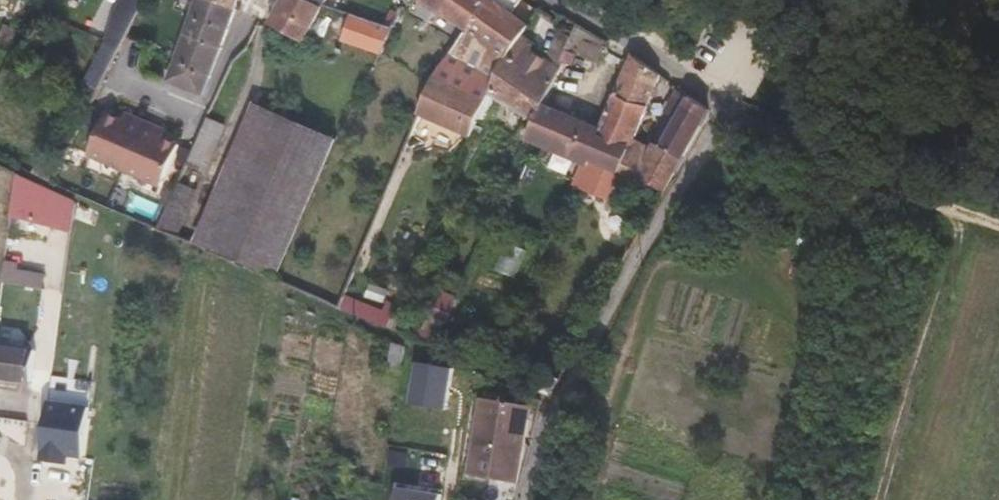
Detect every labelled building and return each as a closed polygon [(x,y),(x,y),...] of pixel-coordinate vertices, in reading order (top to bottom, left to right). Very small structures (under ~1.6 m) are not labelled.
[(86,82),(99,88),(144,0),(122,0),(113,17),(121,21),(109,42),(106,42),(86,82)] [(215,0),(197,0),(192,14),(230,27),(237,9),(215,0)] [(237,9),(240,0),(215,0),(237,9)] [(270,23),(305,41),(323,5),(313,0),(283,0),(270,23)] [(339,0),(326,0),(323,5),(343,11),(345,2),(339,0)] [(467,30),(488,0),(426,0),(467,30)] [(503,5),(506,0),(488,0),(467,30),(466,32),(457,44),(466,51),(473,43),(478,47),(483,41),(492,47),(514,13),(503,5)] [(492,47),(505,56),(521,34),(528,24),(514,13),(492,47)] [(227,33),(230,27),(192,14),(190,20),(227,33)] [(391,28),(352,15),(343,41),(380,54),(391,29),(391,28)] [(186,35),(175,62),(211,75),(222,47),(227,33),(190,20),(185,33),(186,35)] [(590,54),(599,36),(596,35),(577,23),(572,35),(568,44),(590,54)] [(560,30),(547,59),(558,67),(561,60),(566,49),(568,44),(572,35),(560,30)] [(558,67),(547,59),(528,47),(531,41),(521,34),(505,56),(505,57),(494,80),(490,87),(537,116),(558,67)] [(505,56),(492,47),(483,41),(478,47),(473,43),(466,51),(457,44),(446,58),(494,80),(505,57),(505,56)] [(576,54),(566,49),(561,60),(571,64),(576,54)] [(649,106),(662,76),(651,68),(632,55),(616,93),(649,106)] [(485,99),(489,89),(490,87),(494,80),(446,58),(438,69),(438,70),(435,77),(485,99)] [(211,75),(175,62),(169,80),(200,92),(211,75)] [(533,125),(544,102),(561,69),(558,67),(537,116),(533,125)] [(420,113),(471,136),(475,127),(493,91),(489,89),(485,99),(435,77),(420,112),(420,113)] [(80,93),(93,100),(99,88),(86,82),(80,93)] [(666,111),(676,118),(698,130),(709,110),(679,88),(666,111)] [(649,106),(616,93),(602,127),(599,134),(631,148),(635,138),(649,106)] [(193,240),(277,277),(338,138),(255,101),(193,240)] [(560,109),(544,102),(533,125),(527,139),(542,146),(560,109)] [(588,182),(587,188),(607,198),(621,170),(631,148),(599,134),(602,127),(560,109),(542,146),(558,151),(587,165),(590,161),(599,165),(588,182)] [(90,153),(130,171),(151,122),(133,115),(130,122),(124,120),(108,112),(90,153)] [(128,112),(124,120),(130,122),(133,115),(128,112)] [(223,124),(208,117),(187,164),(202,171),(223,124)] [(655,147),(639,178),(667,190),(684,160),(683,158),(698,130),(676,118),(661,146),(657,143),(655,147)] [(162,127),(151,122),(130,171),(163,185),(181,144),(164,137),(159,135),(162,127)] [(162,127),(159,135),(164,137),(168,130),(162,127)] [(621,170),(635,176),(639,178),(655,147),(635,138),(631,148),(621,170)] [(581,178),(588,182),(599,165),(590,161),(587,165),(581,178)] [(6,187),(10,173),(0,170),(0,186),(6,187)] [(12,214),(40,222),(72,230),(76,199),(17,174),(12,214)] [(168,208),(165,215),(159,228),(174,235),(195,189),(179,182),(175,192),(168,208)] [(168,208),(175,192),(167,189),(161,204),(168,208)] [(21,262),(6,259),(3,280),(45,288),(47,274),(20,269),(21,262)] [(390,288),(372,282),(366,295),(384,302),(390,288)] [(384,310),(344,293),(339,306),(387,327),(397,304),(389,301),(384,310)] [(442,334),(416,325),(410,337),(436,347),(442,334)] [(406,346),(394,341),(390,367),(402,369),(404,361),(406,346)] [(32,382),(36,350),(0,346),(0,378),(32,382)] [(402,369),(400,379),(433,382),(435,366),(404,361),(402,369)] [(535,366),(522,361),(513,376),(527,382),(535,366)] [(51,373),(42,455),(85,460),(95,378),(51,373)] [(503,401),(481,397),(468,474),(490,478),(503,401)] [(528,405),(503,401),(490,478),(515,482),(528,405)] [(442,497),(398,490),(396,499),(441,499),(442,497)]
